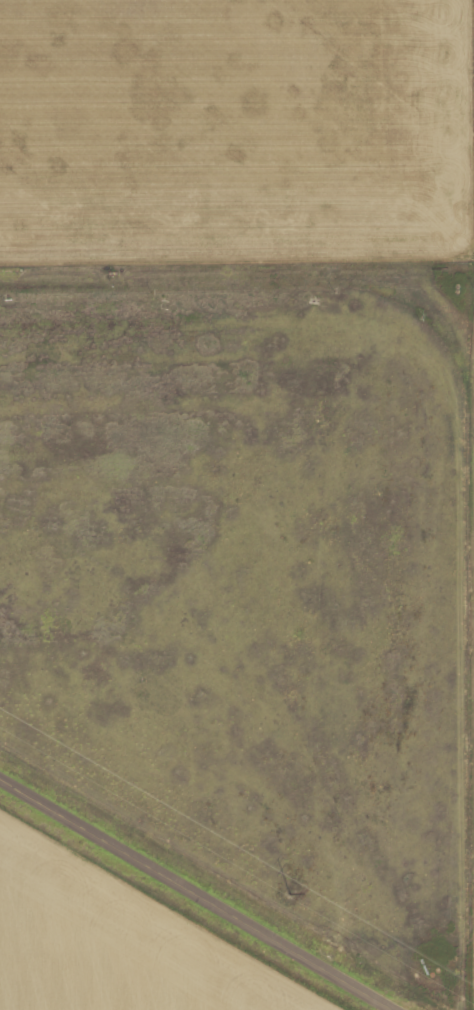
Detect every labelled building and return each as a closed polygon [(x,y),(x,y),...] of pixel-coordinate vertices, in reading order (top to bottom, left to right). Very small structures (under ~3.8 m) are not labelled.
[(442,956),(442,946),(433,945),(432,955),(442,956)]
